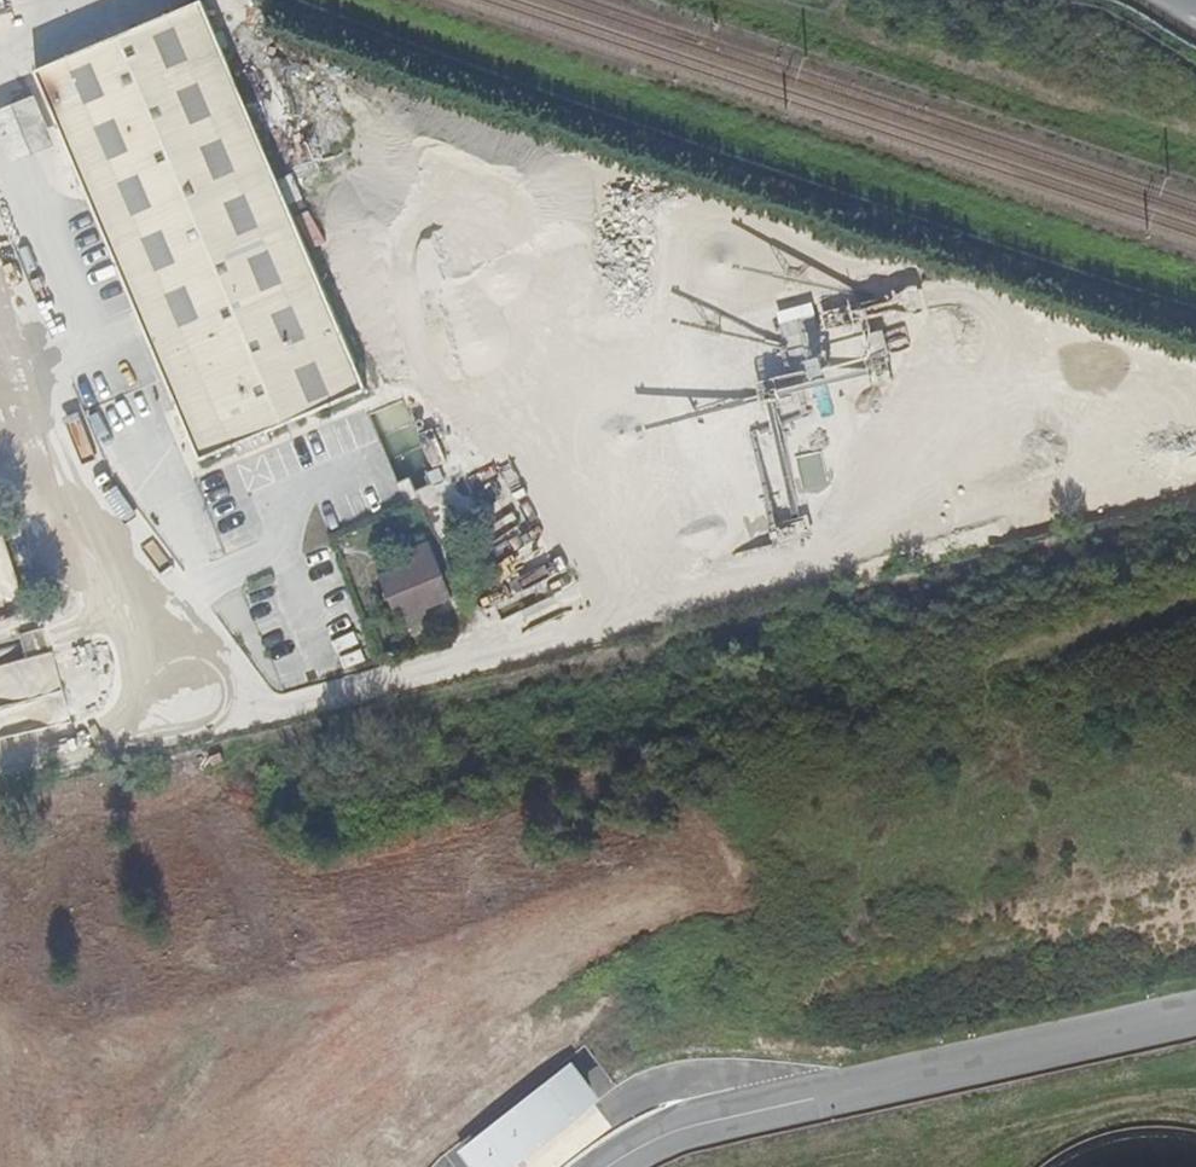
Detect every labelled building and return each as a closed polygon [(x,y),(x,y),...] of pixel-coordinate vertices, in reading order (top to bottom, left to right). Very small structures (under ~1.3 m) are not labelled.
[(201,22),(36,92),(200,478),(366,409),(201,22)] [(56,164),(34,114),(0,129),(0,153),(13,183),(56,164)] [(311,212),(296,217),(306,249),(321,245),(311,212)] [(860,357),(908,345),(901,315),(922,310),(916,287),(822,309),(820,299),(779,309),(794,374),(765,381),(774,416),(796,411),(790,388),(864,370),(860,357)] [(421,628),(449,615),(426,558),(383,575),(389,589),(375,595),(399,652),(426,640),(421,628)] [(570,1064),(459,1149),(473,1166),(517,1166),(600,1103),(570,1064)]
